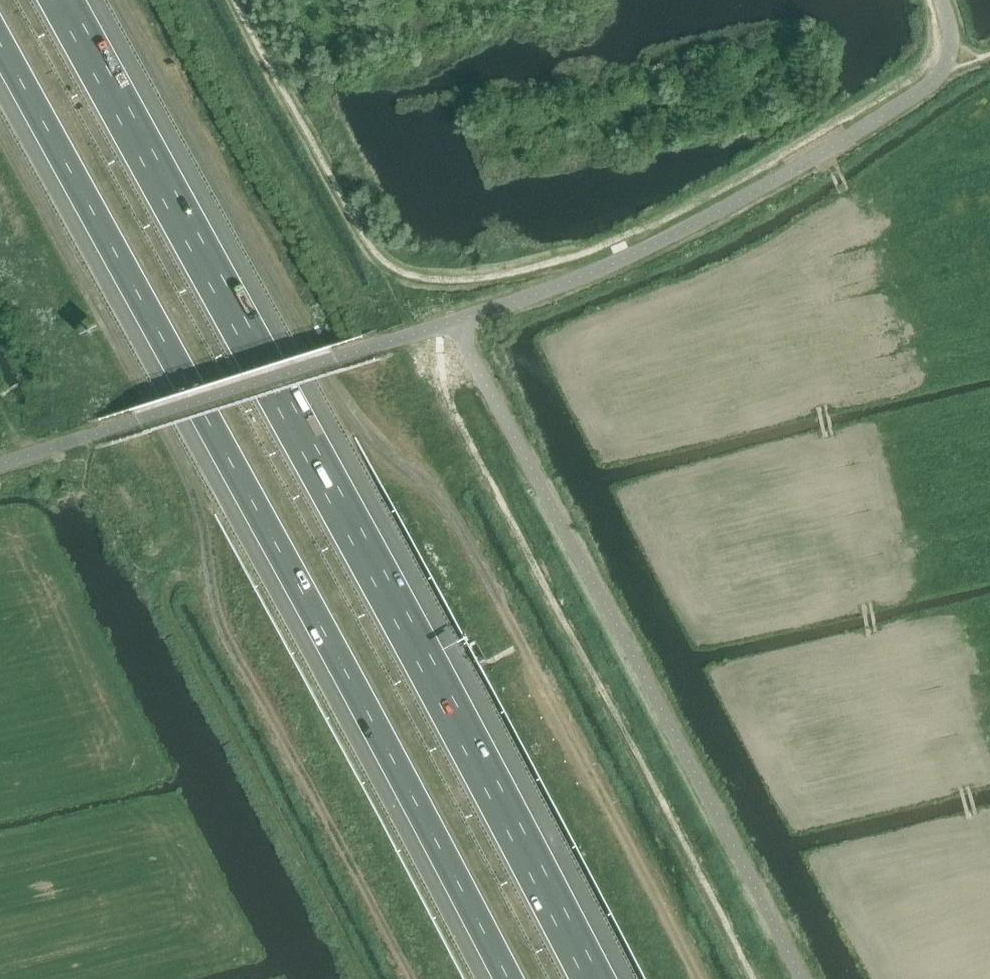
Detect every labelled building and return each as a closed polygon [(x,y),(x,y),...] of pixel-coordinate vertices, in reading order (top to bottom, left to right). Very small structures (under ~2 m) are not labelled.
[(476,640),(468,644),(479,664),(486,660),(476,640)]
